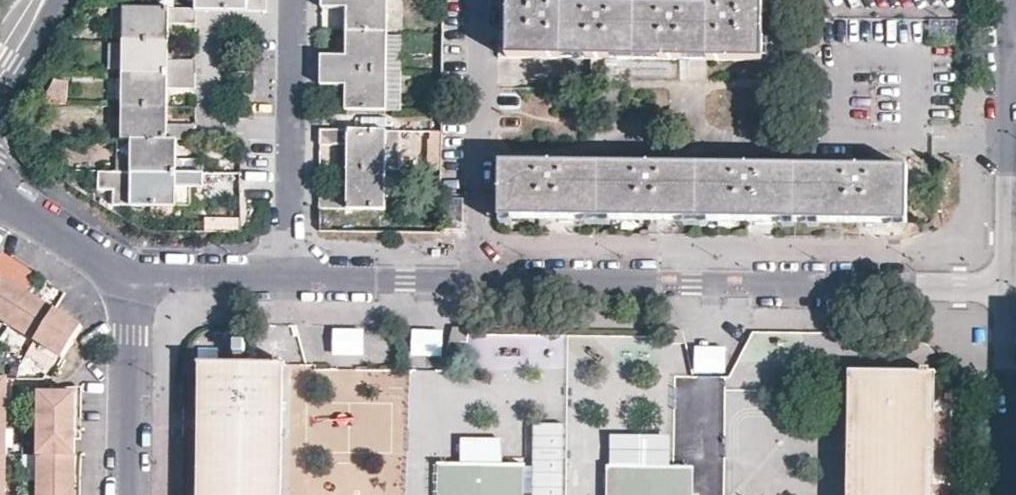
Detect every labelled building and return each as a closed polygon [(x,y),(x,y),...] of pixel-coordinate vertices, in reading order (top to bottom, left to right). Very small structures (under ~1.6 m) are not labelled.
[(197,9),(268,11),(268,0),(197,0),(197,9)] [(322,84),(346,85),(346,109),(388,109),(388,66),(388,34),(389,0),(323,0),(323,7),(347,7),(347,32),(347,54),(322,54),(322,84)] [(510,28),(509,56),(542,57),(762,60),(762,40),(763,0),(712,0),(712,2),(711,4),(565,2),(565,0),(510,0),(510,28)] [(197,24),(197,9),(125,9),(123,138),(133,139),(133,207),(176,208),(177,189),(204,189),(204,159),(178,159),(178,139),(195,139),(195,125),(168,124),(168,88),(196,88),(197,59),(172,59),(168,56),(169,23),(197,24)] [(958,24),(930,24),(930,41),(958,41),(958,28),(958,24)] [(404,34),(388,34),(388,66),(403,66),(404,34)] [(321,193),(321,207),(386,209),(387,131),(322,129),(322,145),(349,145),(348,193),(321,193)] [(387,170),(401,170),(402,131),(387,131),(387,170)] [(908,222),(909,167),(813,166),(503,162),(502,218),(908,222)] [(63,358),(83,327),(66,316),(54,309),(0,275),(0,319),(63,358)] [(333,330),(333,357),(364,357),(364,330),(333,330)] [(411,331),(411,357),(443,357),(443,331),(411,331)] [(695,347),(694,374),(726,375),(726,348),(695,347)] [(287,365),(283,365),(283,362),(276,361),(276,365),(274,365),(200,364),(195,361),(196,494),(285,494),(287,365)] [(935,375),(929,375),(929,371),(920,370),(920,374),(850,374),(849,374),(847,494),(934,494),(935,375)] [(39,394),(38,494),(75,494),(76,395),(39,394)] [(699,463),(678,463),(607,468),(607,494),(699,494),(699,463)] [(526,465),(439,465),(439,494),(526,494),(526,465)]
